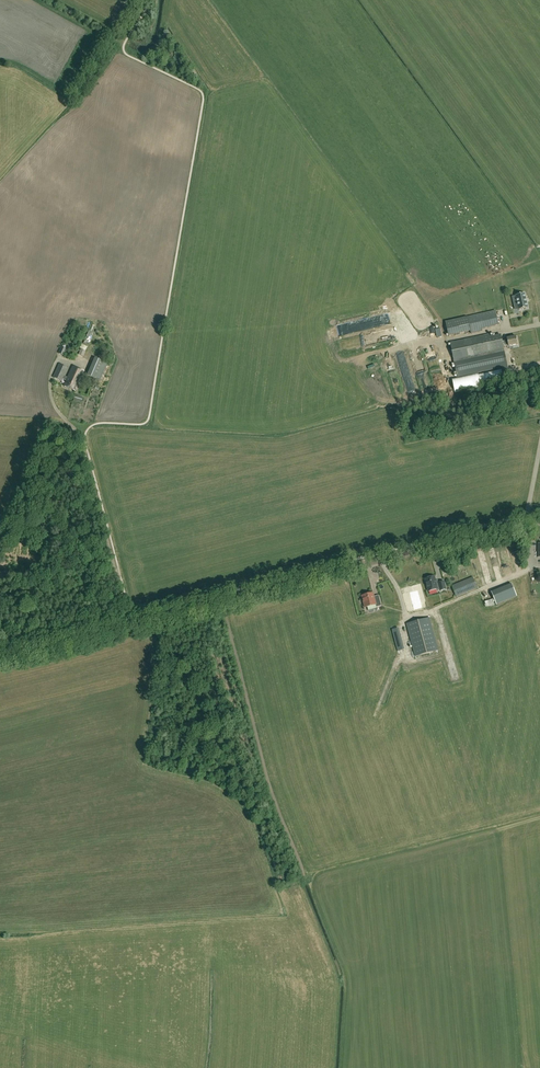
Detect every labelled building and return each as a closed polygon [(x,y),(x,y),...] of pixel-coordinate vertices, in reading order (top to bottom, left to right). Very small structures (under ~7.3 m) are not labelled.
[(528,308),(525,294),(525,293),(516,295),(517,302),(514,302),(516,310),(519,309),(519,310),(528,308)] [(496,311),(468,317),(446,322),(449,335),(470,330),(471,334),(479,332),(479,330),(499,325),(496,311)] [(503,347),(502,342),(501,335),(490,337),(490,335),(470,339),(451,343),(455,360),(504,350),(503,347)] [(508,340),(502,342),(503,347),(509,346),(518,345),(516,337),(507,339),(508,340)] [(411,348),(427,344),(426,339),(410,344),(411,348)] [(507,366),(505,353),(456,363),(458,377),(463,396),(511,385),(510,381),(516,379),(514,369),(508,370),(507,366)] [(100,381),(108,363),(95,358),(87,375),(100,381)] [(63,378),(65,379),(65,377),(63,376),(67,368),(60,365),(54,378),(61,381),(63,378)] [(67,378),(65,377),(65,379),(67,380),(64,386),(75,391),(84,371),(73,366),(67,378)] [(74,401),(82,403),(83,397),(76,395),(74,401)] [(437,584),(435,577),(426,579),(429,592),(440,589),(441,591),(446,590),(444,582),(437,584)] [(452,586),(457,597),(478,589),(473,577),(452,586)] [(497,605),(517,596),(512,584),(492,592),(497,605)] [(423,608),(419,591),(410,593),(415,610),(423,608)] [(373,593),(362,596),(366,608),(376,605),(377,607),(382,606),(380,599),(374,600),(374,597),(373,593)] [(407,624),(416,656),(438,650),(429,618),(407,624)]
